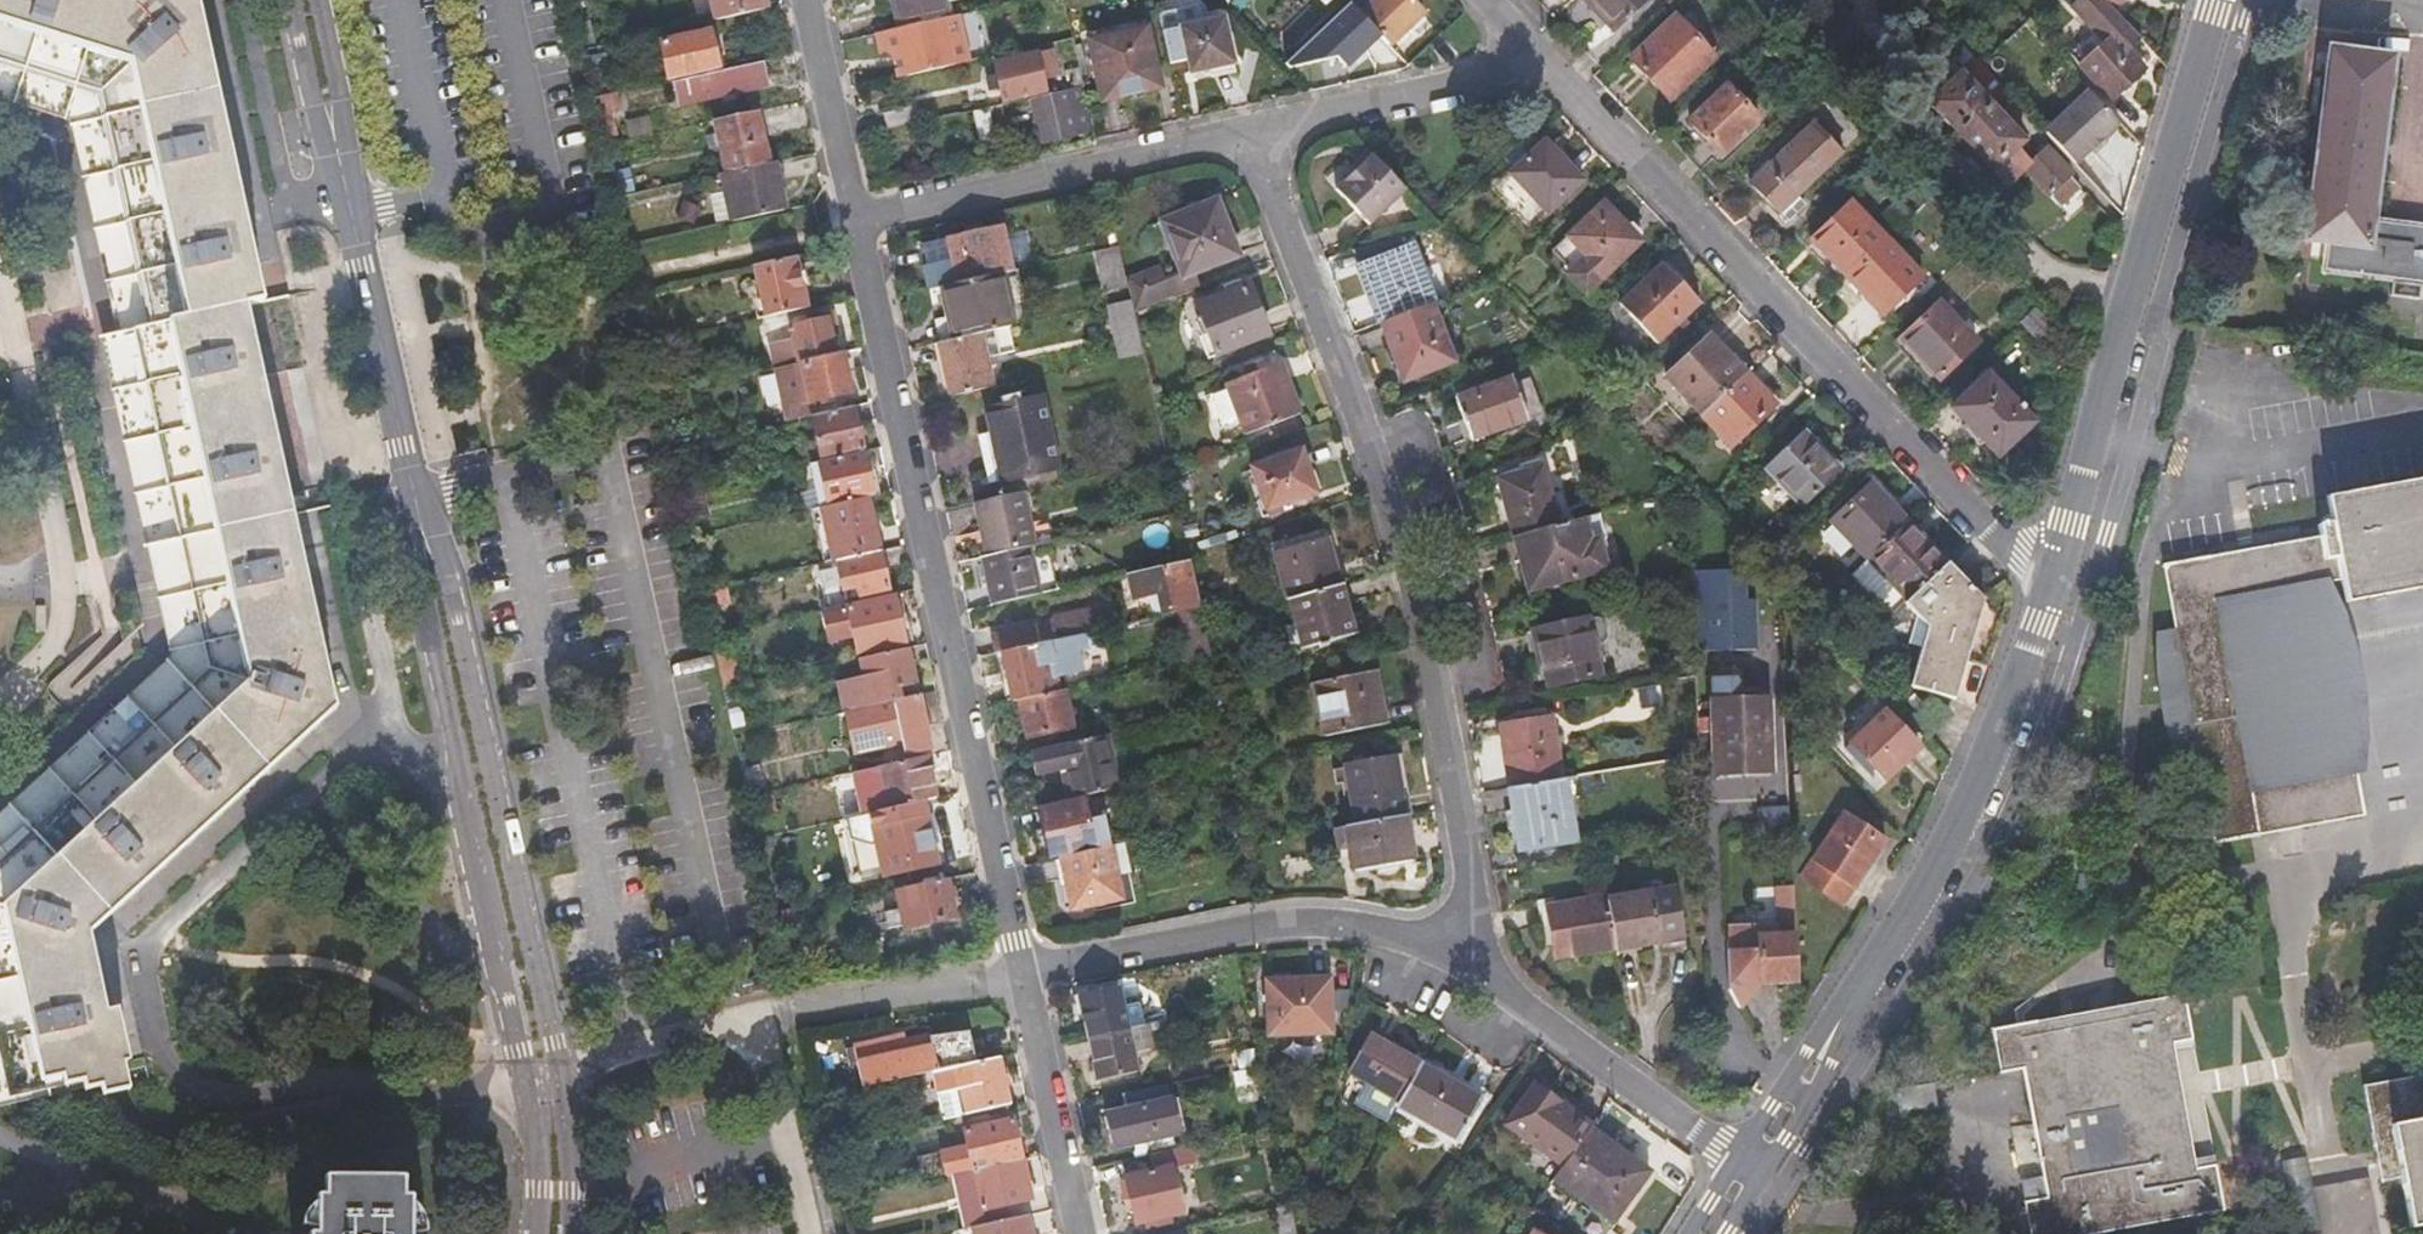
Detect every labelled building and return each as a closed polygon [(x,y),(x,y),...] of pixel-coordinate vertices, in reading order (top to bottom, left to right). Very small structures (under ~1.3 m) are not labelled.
[(280,300),(292,297),(288,282),(224,0),(0,0),(0,122),(55,140),(93,304),(100,340),(151,329),(245,308),(275,301),(280,300)] [(720,23),(768,12),(766,0),(715,0),(720,23)] [(908,28),(999,7),(997,0),(895,0),(902,30),(908,28)] [(1333,13),(1345,2),(1348,0),(1321,0),(1333,13)] [(1399,49),(1429,21),(1410,0),(1391,0),(1371,19),(1399,49)] [(1585,2),(1622,42),(1663,2),(1661,0),(1587,0),(1585,2)] [(1929,8),(1936,2),(1934,0),(1923,0),(1922,1),(1929,8)] [(2107,0),(2100,0),(2086,14),(2113,43),(2082,71),(2113,104),(2147,74),(2127,51),(2142,37),(2117,11),(2107,0)] [(2117,11),(2128,0),(2107,0),(2117,11)] [(1399,49),(1371,19),(1368,22),(1396,52),(1399,49)] [(1197,77),(1240,68),(1230,23),(1188,32),(1197,77)] [(1682,23),(1638,65),(1675,104),(1718,62),(1682,23)] [(902,30),(866,38),(874,75),(917,66),(908,28),(902,30)] [(1153,31),(1095,43),(1108,104),(1166,91),(1153,31)] [(2002,87),(1950,31),(1939,42),(1991,97),(2002,87)] [(722,69),(714,36),(665,47),(673,80),(722,69)] [(1927,36),(1898,62),(1911,77),(1909,79),(1937,109),(1934,112),(1968,149),(1975,142),(1988,156),(2007,138),(1994,125),(2001,118),(1930,39),(1930,40),(1927,36)] [(2331,48),(2303,240),(2326,243),(2323,264),(2422,279),(2422,230),(2373,223),(2397,57),(2331,48)] [(1040,55),(1000,63),(1008,101),(1048,92),(1040,55)] [(765,62),(675,81),(680,102),(769,83),(765,62)] [(610,92),(606,71),(592,74),(597,95),(610,92)] [(1098,133),(1095,120),(1088,91),(1039,101),(1043,123),(1039,125),(1043,143),(1098,133)] [(1731,92),(1695,125),(1725,157),(1760,124),(1731,92)] [(2079,168),(2125,124),(2095,92),(2048,136),(2079,168)] [(610,94),(594,97),(604,146),(622,142),(610,94)] [(918,107),(886,113),(889,129),(921,122),(918,107)] [(993,108),(975,113),(982,143),(1000,141),(998,133),(994,115),(993,108)] [(758,112),(714,122),(725,174),(770,165),(758,112)] [(1006,112),(994,115),(998,133),(1010,131),(1006,112)] [(2043,183),(2062,166),(2051,155),(2054,152),(2028,125),(2008,144),(2043,183)] [(1818,126),(1751,187),(1778,216),(1787,225),(1811,202),(1803,193),(1844,155),(1818,126)] [(1533,161),(1518,175),(1515,177),(1538,203),(1552,216),(1587,185),(1549,145),(1533,161)] [(1522,150),(1507,163),(1518,175),(1533,161),(1522,150)] [(1377,157),(1372,152),(1357,167),(1361,172),(1377,157)] [(1411,193),(1377,157),(1361,172),(1340,192),(1374,228),(1411,193)] [(776,163),(770,165),(725,174),(724,175),(734,222),(786,210),(776,163)] [(1528,212),(1538,203),(1515,177),(1504,188),(1528,212)] [(1164,225),(1185,278),(1199,274),(1243,257),(1221,203),(1164,225)] [(1852,280),(1892,244),(1917,220),(1903,206),(1878,229),(1857,206),(1817,242),(1852,280)] [(1606,208),(1569,242),(1589,264),(1571,281),(1588,300),(1606,283),(1643,248),(1606,208)] [(1002,276),(1014,273),(1005,230),(949,243),(959,286),(1002,276)] [(1892,244),(1852,280),(1888,318),(1927,282),(1892,244)] [(1386,326),(1388,325),(1436,306),(1438,305),(1416,247),(1364,268),(1386,326)] [(1124,249),(1100,254),(1109,292),(1132,287),(1131,282),(1124,249)] [(1992,265),(1979,252),(1971,260),(1984,274),(1992,265)] [(797,258),(753,268),(765,319),(807,310),(797,258)] [(1131,282),(1132,287),(1134,297),(1172,283),(1166,268),(1131,282)] [(1661,348),(1702,310),(1665,271),(1624,308),(1661,348)] [(1179,299),(1205,289),(1199,274),(1185,278),(1172,283),(1179,299)] [(1011,330),(1014,330),(1002,276),(959,286),(947,288),(960,342),(1011,330)] [(1134,297),(1136,303),(1138,315),(1179,299),(1172,283),(1134,297)] [(1271,337),(1252,286),(1201,305),(1220,357),(1271,337)] [(94,341),(82,344),(105,450),(149,647),(0,784),(0,1088),(58,1075),(59,1081),(91,1073),(96,1093),(128,1086),(127,1081),(153,1075),(123,939),(364,716),(299,416),(275,301),(245,308),(151,329),(100,340),(94,341)] [(1124,358),(1146,353),(1138,315),(1136,303),(1113,308),(1124,358)] [(2014,334),(2020,328),(2036,313),(2027,303),(2005,324),(2014,334)] [(1436,306),(1388,325),(1409,381),(1457,363),(1436,306)] [(1903,345),(1938,384),(1978,348),(1940,308),(1903,345)] [(804,362),(839,355),(835,338),(843,337),(837,309),(797,318),(799,327),(793,328),(795,338),(771,343),(776,368),(777,368),(800,363),(804,362)] [(2062,341),(2036,313),(2020,328),(2046,356),(2062,341)] [(955,397),(996,388),(990,360),(1017,354),(1011,330),(960,342),(944,345),(955,397)] [(1691,360),(1726,397),(1746,378),(1712,341),(1691,360)] [(1932,390),(1938,384),(1903,345),(1896,351),(1932,390)] [(843,354),(839,355),(804,362),(800,363),(777,368),(789,423),(814,417),(816,417),(813,403),(852,395),(843,354)] [(1726,397),(1691,360),(1667,382),(1702,419),(1726,397)] [(1304,414),(1283,365),(1230,386),(1232,390),(1214,396),(1224,424),(1242,418),(1250,437),(1304,414)] [(1746,378),(1726,397),(1702,419),(1731,451),(1776,409),(1746,378)] [(2000,462),(2037,427),(1990,380),(1954,413),(2000,462)] [(1510,381),(1459,399),(1474,442),(1525,425),(1541,419),(1527,382),(1512,388),(1510,381)] [(997,444),(1051,432),(1044,400),(990,412),(997,444)] [(816,417),(814,417),(824,464),(866,455),(867,455),(857,408),(816,417)] [(1051,432),(997,444),(1005,484),(1060,471),(1051,432)] [(1763,472),(1799,511),(1838,474),(1802,436),(1763,472)] [(866,455),(824,464),(819,465),(829,509),(869,500),(875,499),(866,455)] [(1246,472),(1260,514),(1308,497),(1295,456),(1246,472)] [(1517,540),(1561,528),(1544,469),(1501,479),(1517,540)] [(2348,602),(2422,589),(2422,479),(2326,497),(2348,602)] [(1864,563),(1903,526),(1869,488),(1829,527),(1864,563)] [(683,496),(687,514),(708,509),(704,492),(683,496)] [(990,556),(1030,548),(1039,546),(1028,493),(978,504),(990,556)] [(869,500),(829,509),(824,510),(836,563),(838,563),(881,553),(869,500)] [(1602,517),(1584,522),(1590,543),(1599,540),(1607,538),(1602,517)] [(1561,528),(1517,540),(1531,590),(1607,570),(1599,540),(1590,543),(1584,522),(1561,528)] [(1904,605),(1944,568),(1904,527),(1903,526),(1864,563),(1904,605)] [(1294,600),(1342,587),(1330,541),(1280,554),(1291,601),(1294,600)] [(994,607),(1041,596),(1030,548),(990,556),(983,558),(994,607)] [(881,553),(838,563),(844,590),(859,587),(862,598),(889,592),(881,553)] [(1193,562),(1139,574),(1143,595),(1173,588),(1177,612),(1197,607),(1192,581),(1197,580),(1193,562)] [(1756,565),(1702,567),(1705,648),(1759,646),(1756,565)] [(1904,605),(1900,609),(1925,635),(1907,695),(1953,707),(1981,606),(1944,568),(1904,605)] [(703,590),(708,608),(730,603),(726,586),(703,590)] [(1342,587),(1294,600),(1306,648),(1355,636),(1342,587)] [(898,598),(824,615),(831,643),(856,638),(860,654),(916,642),(913,622),(903,624),(898,598)] [(1204,609),(1188,612),(1192,633),(1208,630),(1207,624),(1204,609)] [(997,655),(1003,654),(1050,643),(1085,635),(1102,632),(1098,611),(1053,620),(1055,624),(994,637),(997,655)] [(1589,620),(1538,630),(1548,687),(1602,677),(1589,620)] [(750,628),(714,635),(726,691),(731,689),(743,687),(734,645),(752,641),(750,628)] [(1806,634),(1789,635),(1790,667),(1808,666),(1806,634)] [(1050,643),(1003,654),(1014,701),(1059,689),(1058,681),(1085,675),(1081,654),(1089,653),(1085,635),(1050,643)] [(909,649),(861,660),(866,683),(841,687),(847,713),(904,700),(902,690),(917,687),(909,649)] [(1392,725),(1382,672),(1318,682),(1328,738),(1392,725)] [(1768,705),(1746,706),(1735,681),(1730,682),(1733,779),(1770,778),(1768,705)] [(1730,682),(1711,682),(1712,721),(1698,722),(1698,736),(1712,736),(1713,779),(1733,779),(1730,682)] [(726,691),(730,711),(736,710),(731,689),(726,691)] [(1064,690),(1020,700),(1029,740),(1073,729),(1064,690)] [(920,697),(904,700),(847,713),(853,740),(899,729),(902,743),(906,759),(931,752),(920,697)] [(1880,778),(1915,745),(1881,711),(1846,744),(1880,778)] [(1511,788),(1563,780),(1552,718),(1502,725),(1511,788)] [(856,754),(902,743),(899,729),(853,740),(856,754)] [(1107,737),(1037,753),(1043,777),(1065,772),(1071,801),(1119,790),(1107,737)] [(1699,758),(1698,742),(1689,742),(1689,758),(1699,758)] [(1357,825),(1405,817),(1395,756),(1345,764),(1357,825)] [(892,809),(937,799),(928,758),(882,768),(892,809)] [(1563,780),(1511,788),(1523,851),(1574,843),(1563,780)] [(1041,814),(1044,828),(1047,842),(1051,858),(1099,849),(1089,803),(1041,814)] [(936,816),(927,818),(936,867),(947,865),(936,816)] [(1405,817),(1357,825),(1344,827),(1353,872),(1378,868),(1380,875),(1414,870),(1405,817)] [(936,867),(927,818),(878,828),(888,877),(936,867)] [(1806,884),(1806,893),(1842,916),(1884,851),(1845,824),(1806,884)] [(1039,843),(1047,842),(1044,828),(1036,830),(1039,843)] [(1074,910),(1124,899),(1113,846),(1062,858),(1074,910)] [(1062,913),(1074,910),(1062,858),(1051,861),(1062,913)] [(947,881),(897,892),(899,898),(905,924),(906,930),(956,919),(947,881)] [(1606,899),(1614,950),(1685,939),(1677,890),(1606,899)] [(1795,940),(1792,891),(1776,892),(1779,932),(1779,941),(1758,942),(1759,954),(1726,955),(1726,968),(1726,987),(1728,998),(1734,1011),(1736,1015),(1760,986),(1792,985),(1790,940),(1795,940)] [(884,928),(905,924),(899,898),(878,903),(884,928)] [(1614,950),(1606,899),(1606,898),(1545,905),(1554,959),(1614,950)] [(1726,955),(1759,954),(1758,942),(1779,941),(1779,932),(1725,935),(1726,955)] [(1327,983),(1266,984),(1266,1037),(1327,1036),(1327,983)] [(1089,1039),(1128,1030),(1120,987),(1096,992),(1097,1000),(1081,1004),(1089,1039)] [(1079,996),(1081,1004),(1097,1000),(1096,992),(1079,996)] [(2043,1176),(2047,1197),(2024,1201),(2030,1233),(2095,1233),(2225,1211),(2216,1163),(2197,1167),(2175,1043),(2193,1039),(2184,994),(1992,1028),(2000,1072),(2024,1068),(2043,1176)] [(1128,1030),(1089,1039),(1096,1073),(1114,1070),(1116,1077),(1137,1073),(1133,1054),(1151,1050),(1147,1026),(1128,1030)] [(1443,1033),(1429,1060),(1480,1086),(1494,1059),(1443,1033)] [(936,1071),(977,1062),(971,1038),(936,1045),(934,1037),(898,1044),(897,1038),(857,1047),(865,1086),(936,1071)] [(1398,1103),(1418,1067),(1368,1039),(1348,1075),(1398,1103)] [(1001,1057),(977,1062),(936,1071),(946,1118),(976,1112),(1011,1105),(1001,1057)] [(1398,1103),(1393,1111),(1454,1145),(1478,1102),(1418,1067),(1398,1103)] [(1098,1082),(1116,1077),(1114,1070),(1096,1073),(1098,1082)] [(2378,1155),(2387,1153),(2392,1178),(2403,1176),(2413,1227),(2422,1226),(2422,1074),(2365,1084),(2378,1155)] [(1895,1089),(1902,1126),(1941,1119),(1934,1082),(1895,1089)] [(1168,1086),(1122,1096),(1126,1110),(1104,1114),(1112,1149),(1154,1141),(1148,1111),(1172,1106),(1169,1089),(1168,1086)] [(1560,1163),(1585,1129),(1588,1124),(1542,1090),(1513,1130),(1560,1163)] [(2190,1112),(2198,1153),(2215,1150),(2208,1109),(2190,1112)] [(975,1169),(1023,1159),(1014,1120),(966,1131),(969,1147),(944,1152),(949,1175),(975,1169)] [(1560,1163),(1550,1177),(1612,1220),(1645,1171),(1585,1129),(1560,1163)] [(1193,1146),(1152,1155),(1155,1170),(1126,1177),(1138,1225),(1146,1223),(1171,1218),(1181,1216),(1171,1167),(1195,1161),(1193,1146)] [(2383,1180),(2392,1178),(2387,1153),(2378,1155),(2383,1180)] [(1023,1159),(975,1169),(985,1216),(1012,1210),(1011,1202),(1031,1196),(1023,1159)] [(2020,1180),(2024,1201),(2047,1197),(2043,1176),(2020,1180)] [(421,1179),(312,1178),(311,1232),(290,1231),(290,1233),(421,1233),(421,1179)] [(976,1225),(977,1233),(1034,1233),(1030,1214),(976,1225)] [(1173,1227),(1171,1218),(1146,1223),(1147,1232),(1173,1227)]
